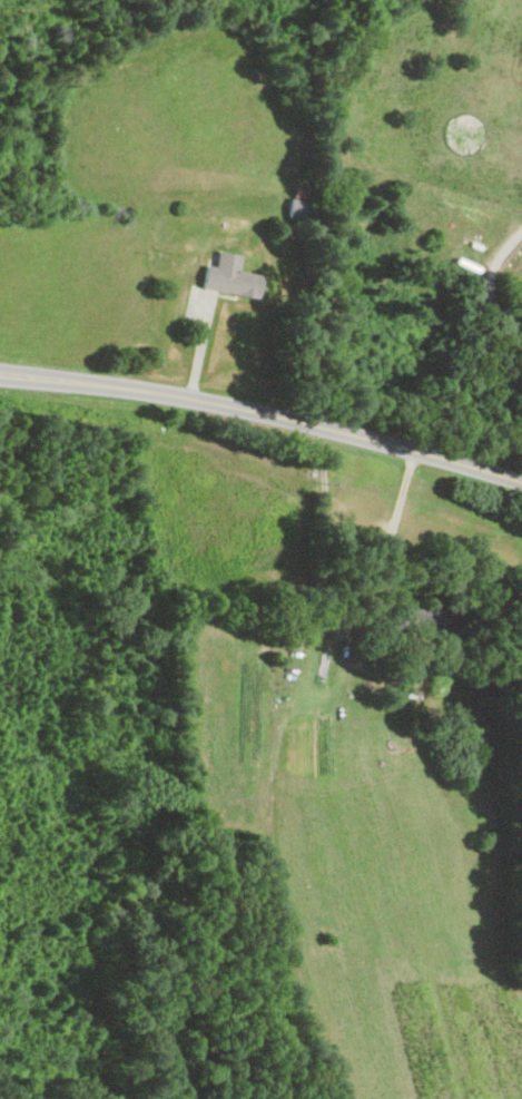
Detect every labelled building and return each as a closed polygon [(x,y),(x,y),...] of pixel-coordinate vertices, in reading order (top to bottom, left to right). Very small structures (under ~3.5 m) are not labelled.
[(292,195),(304,199),(307,189),(296,185),(292,195)] [(260,274),(237,271),(239,254),(217,252),(215,266),(204,265),(200,288),(257,296),(260,274)]
